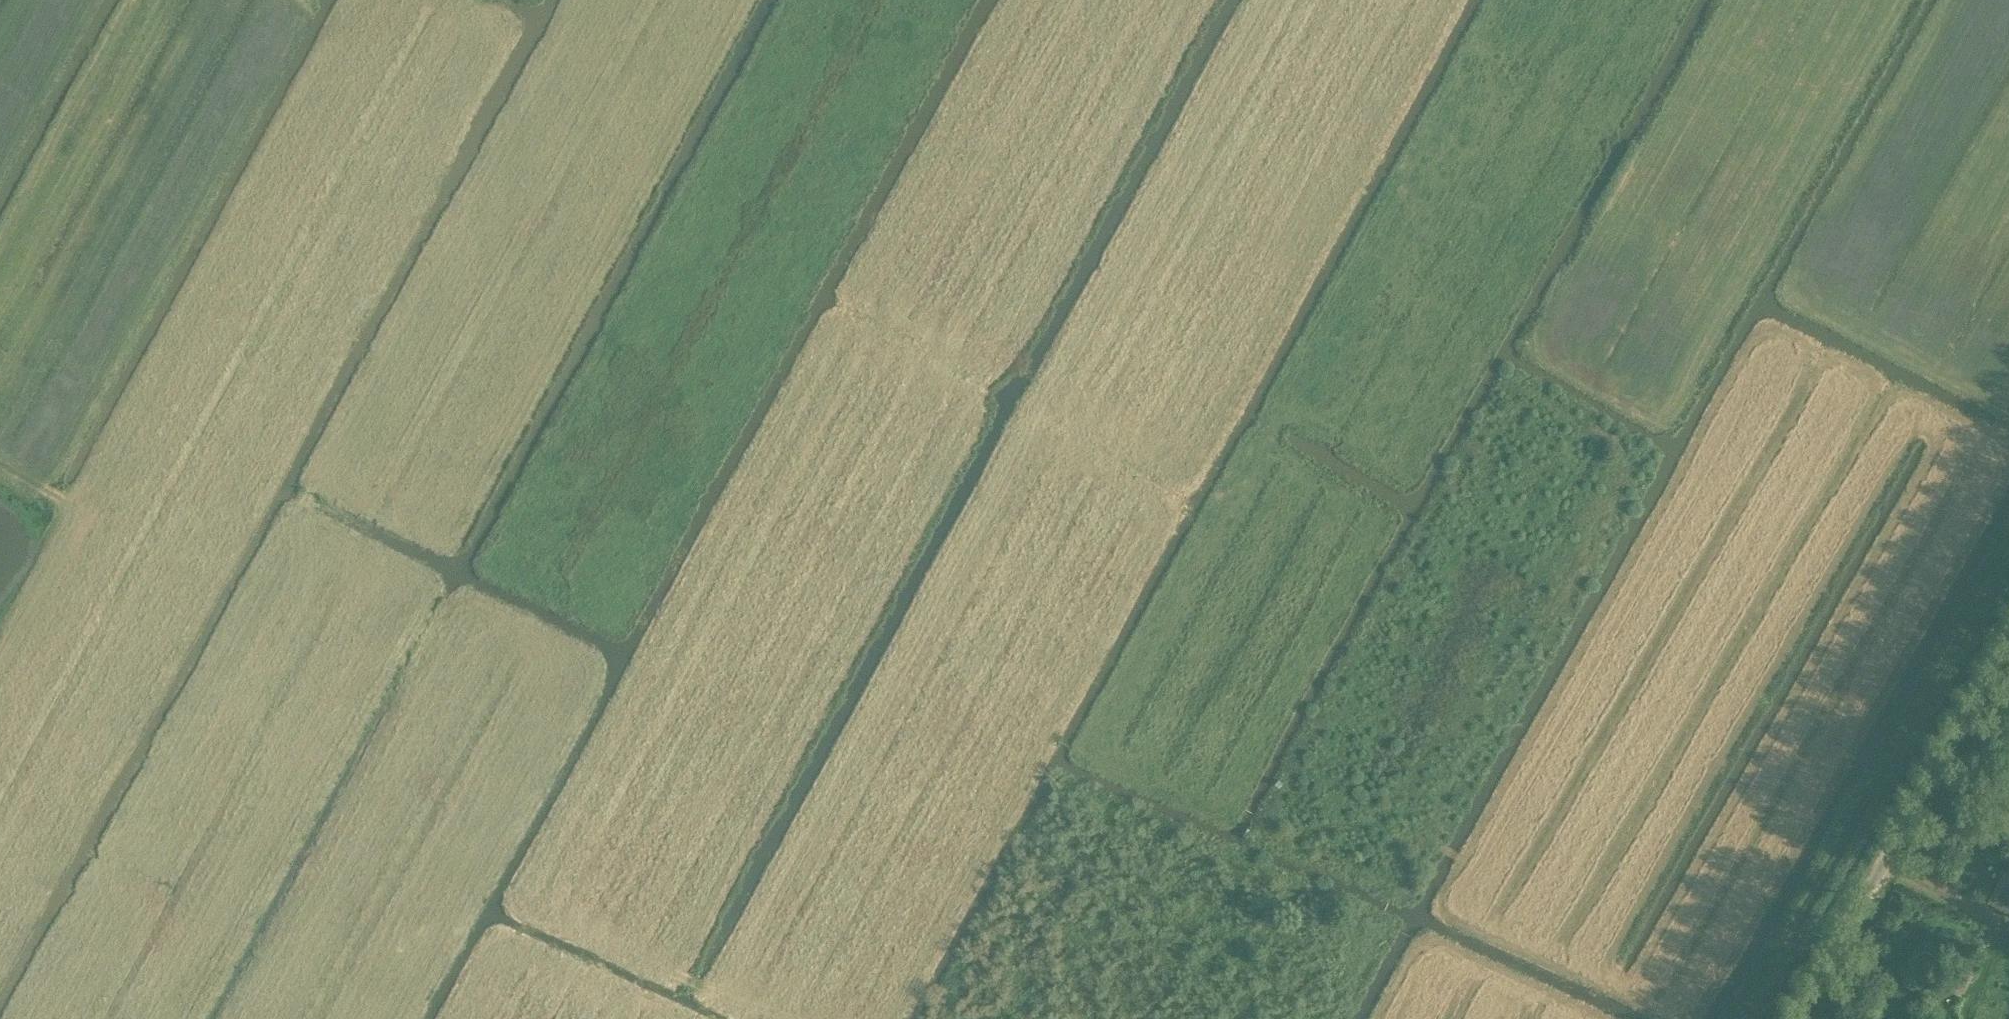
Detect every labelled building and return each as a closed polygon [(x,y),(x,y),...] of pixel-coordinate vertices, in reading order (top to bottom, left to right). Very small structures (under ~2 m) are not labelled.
[(1999,882),(2008,888),(2008,865),(1999,882)]
